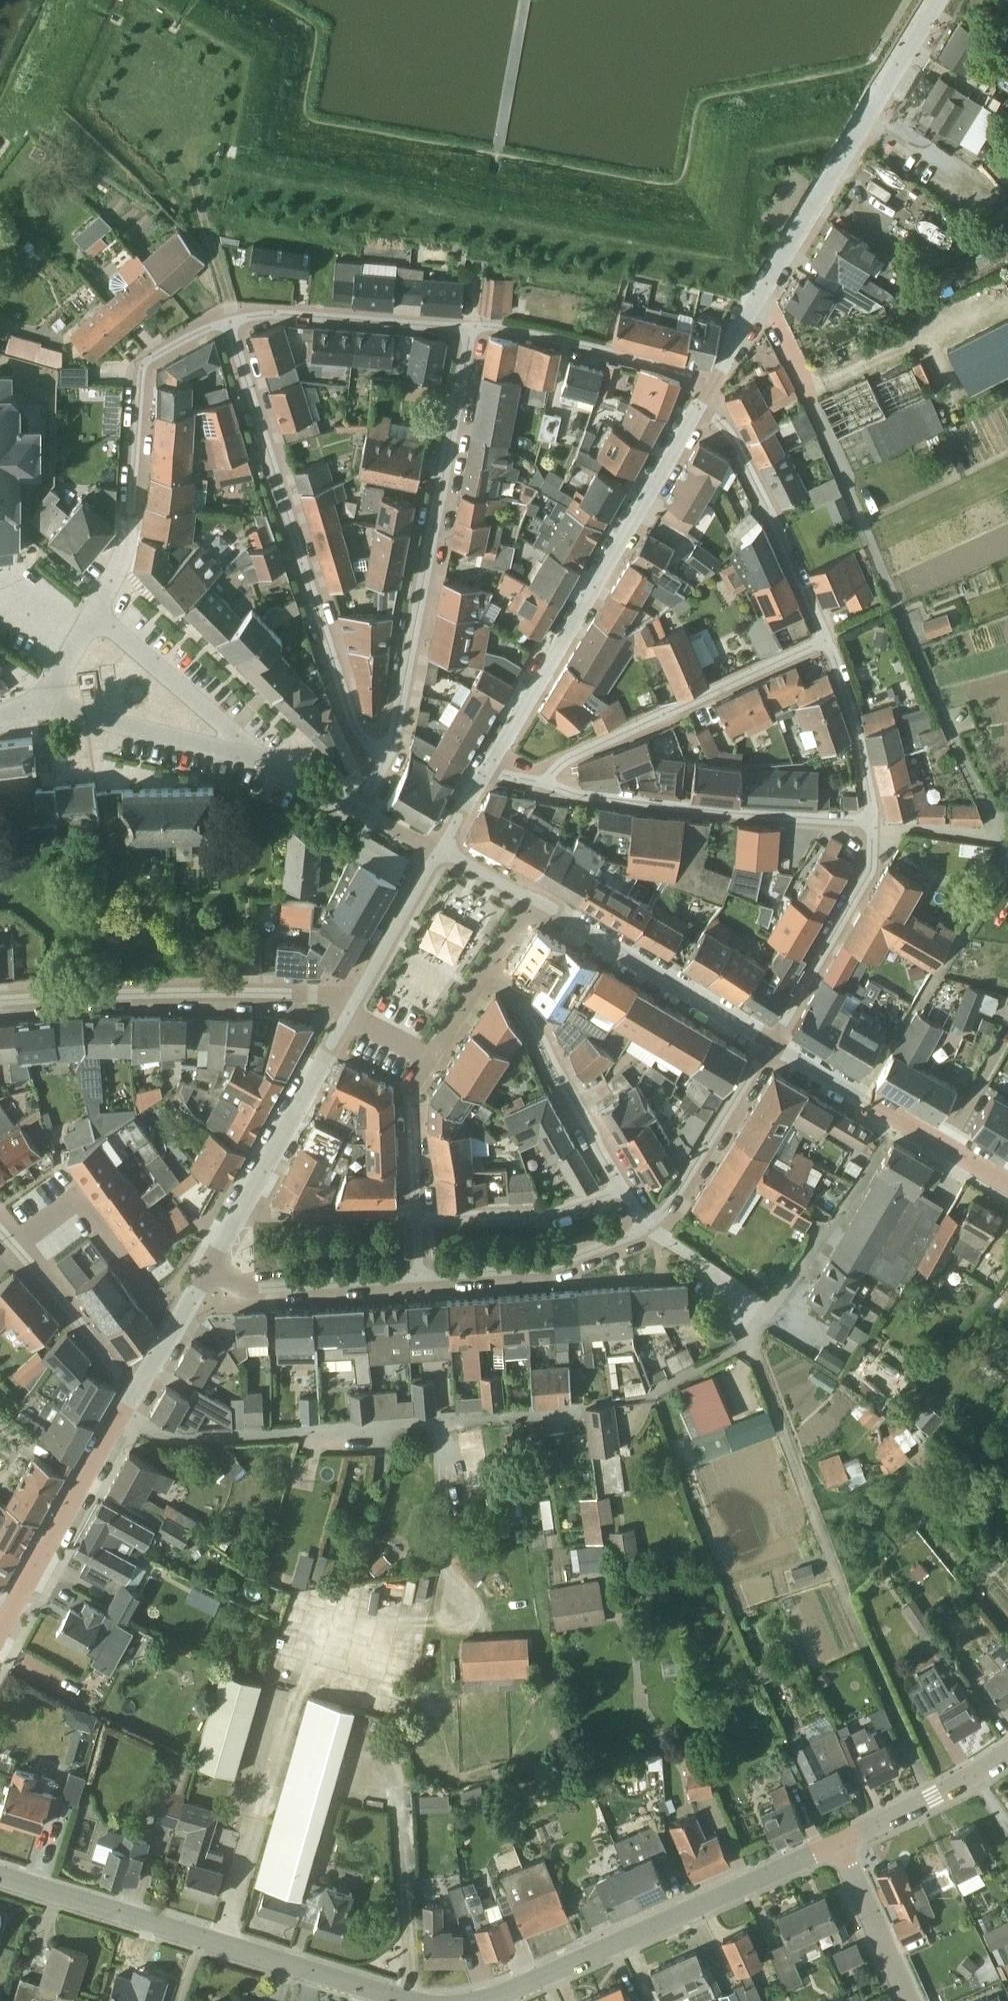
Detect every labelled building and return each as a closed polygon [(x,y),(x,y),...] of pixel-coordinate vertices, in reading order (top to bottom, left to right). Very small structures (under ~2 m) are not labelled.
[(955,65),(970,41),(959,35),(944,59),(955,65)] [(983,104),(957,88),(940,78),(923,105),(936,113),(929,124),(938,130),(933,138),(953,151),(983,104)] [(79,245),(107,225),(98,213),(70,233),(79,245)] [(811,260),(828,270),(843,279),(843,278),(881,301),(888,289),(865,275),(879,252),(875,249),(864,242),(833,223),(811,260)] [(204,259),(192,245),(178,228),(143,259),(157,275),(169,290),(204,259)] [(91,257),(107,243),(101,236),(85,249),(91,257)] [(301,275),(306,276),(308,276),(312,251),(254,243),(250,267),(301,275)] [(999,247),(975,259),(980,267),(1003,256),(999,247)] [(157,275),(143,259),(142,259),(136,252),(117,268),(129,281),(107,300),(128,326),(169,290),(157,275)] [(408,301),(411,268),(397,267),(396,276),(355,273),(352,305),(393,308),(394,300),(408,301)] [(464,281),(423,278),(424,269),(411,268),(408,301),(421,302),(420,310),(462,313),(464,281)] [(507,279),(505,279),(484,275),(479,312),(501,316),(502,314),(507,279)] [(835,291),(826,285),(809,275),(804,283),(799,280),(786,302),(822,324),(834,303),(847,311),(852,303),(866,311),(882,303),(880,302),(881,301),(843,278),(843,279),(835,291)] [(951,282),(940,287),(944,297),(955,292),(951,282)] [(891,291),(888,289),(881,301),(883,302),(895,297),(891,291)] [(618,318),(612,342),(636,348),(647,305),(644,315),(631,311),(633,301),(623,299),(618,318)] [(113,340),(128,326),(107,300),(70,332),(93,358),(108,344),(110,347),(115,343),(113,340)] [(659,354),(670,311),(647,305),(636,348),(659,354)] [(684,361),(693,316),(670,311),(659,354),(684,361)] [(722,323),(702,318),(693,316),(684,361),(712,366),(722,323)] [(948,348),(971,394),(1007,375),(1007,317),(948,348)] [(264,373),(295,364),(283,325),(252,334),(264,373)] [(313,340),(314,327),(304,327),(303,339),(308,340),(313,340)] [(352,362),(354,330),(314,327),(313,340),(312,361),(350,364),(350,362),(352,362)] [(392,362),(393,354),(395,334),(354,330),(352,362),(350,362),(350,364),(386,367),(392,367),(392,362)] [(407,376),(439,382),(446,341),(415,335),(407,376)] [(554,386),(561,350),(490,336),(484,372),(522,379),(554,386)] [(39,346),(40,345),(15,337),(10,352),(35,360),(62,366),(62,351),(39,346)] [(192,379),(221,361),(214,338),(157,370),(156,414),(192,406),(192,379)] [(597,393),(603,369),(569,361),(559,399),(575,404),(577,395),(595,399),(597,393)] [(392,367),(386,367),(386,373),(402,374),(403,369),(403,364),(392,362),(392,367)] [(612,397),(621,364),(605,362),(603,369),(597,393),(612,397)] [(269,387),(270,390),(300,381),(295,364),(264,373),(266,377),(269,387)] [(735,416),(793,387),(782,364),(768,371),(774,383),(761,390),(756,380),(725,396),(735,416)] [(88,366),(68,366),(59,366),(59,385),(88,385),(88,366)] [(855,430),(861,427),(876,459),(942,427),(927,396),(926,397),(911,366),(871,384),(867,377),(819,401),(837,438),(855,430)] [(658,373),(639,369),(634,386),(629,401),(664,416),(665,417),(680,381),(658,373)] [(472,435),(507,441),(508,441),(510,442),(522,379),(484,372),(472,435)] [(19,541),(19,469),(39,469),(39,433),(45,433),(45,416),(39,416),(39,403),(19,403),(11,394),(11,374),(0,374),(0,554),(13,554),(13,541),(19,541)] [(270,390),(286,443),(319,433),(315,419),(312,420),(300,381),(270,390)] [(435,386),(407,382),(405,398),(433,401),(435,386)] [(524,401),(544,404),(547,388),(527,385),(524,401)] [(770,408),(798,396),(793,387),(735,416),(748,442),(780,424),(784,433),(797,426),(797,427),(809,420),(803,408),(776,421),(770,408)] [(193,436),(239,426),(231,398),(192,410),(192,406),(156,414),(154,445),(192,447),(193,436)] [(612,425),(612,426),(648,446),(664,416),(629,401),(619,398),(617,406),(625,409),(618,429),(615,427),(612,425)] [(417,483),(426,440),(388,432),(391,416),(372,412),(368,433),(366,433),(363,449),(365,450),(360,472),(417,483)] [(536,437),(542,438),(551,440),(554,441),(561,415),(544,412),(536,437)] [(804,441),(816,435),(809,420),(797,427),(804,441)] [(783,433),(784,433),(780,424),(748,442),(760,465),(785,451),(774,429),(779,426),(783,433)] [(192,447),(154,445),(152,473),(203,476),(210,477),(216,476),(218,485),(253,476),(239,426),(193,436),(192,447)] [(648,446),(612,426),(597,453),(615,463),(633,473),(647,447),(648,446)] [(587,428),(581,444),(589,448),(596,433),(587,428)] [(513,465),(514,452),(506,450),(507,441),(472,435),(468,459),(480,461),(480,467),(503,475),(516,480),(517,478),(520,468),(513,465)] [(551,440),(542,438),(540,446),(549,447),(551,440)] [(729,458),(699,441),(688,461),(718,478),(729,458)] [(598,471),(603,461),(580,448),(576,458),(598,471)] [(809,493),(799,471),(788,450),(785,451),(760,465),(781,507),(809,493)] [(498,497),(503,475),(480,467),(480,461),(468,459),(461,492),(498,497)] [(302,494),(334,484),(327,460),(295,470),(302,494)] [(707,496),(718,478),(688,461),(676,480),(707,496)] [(538,488),(543,477),(539,468),(528,483),(538,488)] [(625,487),(608,477),(597,470),(583,493),(580,500),(573,496),(544,479),(543,477),(538,488),(567,504),(565,507),(601,527),(625,487)] [(210,477),(203,476),(152,473),(148,503),(147,505),(196,508),(196,507),(192,507),(194,487),(206,488),(207,477),(210,477)] [(826,500),(826,501),(842,493),(835,478),(809,489),(816,505),(826,500)] [(687,530),(707,496),(676,480),(664,501),(672,505),(665,517),(687,530)] [(334,499),(347,496),(343,481),(334,484),(302,494),(307,510),(335,502),(334,499)] [(518,500),(528,502),(538,488),(528,483),(523,481),(518,500)] [(115,524),(117,486),(97,485),(94,505),(82,495),(68,511),(56,500),(60,495),(51,487),(38,502),(41,504),(30,516),(83,562),(115,524)] [(414,501),(381,494),(382,489),(365,486),(361,507),(378,510),(375,525),(408,529),(414,501)] [(528,502),(518,500),(498,497),(461,492),(457,515),(494,521),(497,521),(499,511),(501,511),(503,503),(511,504),(510,510),(525,512),(528,502)] [(829,507),(836,523),(851,516),(842,493),(826,501),(829,507)] [(540,505),(530,500),(530,501),(529,502),(525,511),(534,516),(540,505)] [(341,525),(342,524),(335,502),(307,510),(331,589),(350,583),(356,581),(349,559),(351,559),(351,558),(341,525)] [(243,505),(223,503),(223,509),(243,511),(243,508),(243,505)] [(192,539),(196,508),(147,505),(143,528),(136,563),(153,582),(176,562),(169,556),(171,536),(192,539)] [(601,527),(565,507),(558,519),(547,513),(542,521),(590,548),(601,527)] [(732,544),(740,537),(759,520),(750,511),(725,533),(732,544)] [(494,522),(494,521),(457,515),(452,543),(484,550),(481,563),(510,569),(514,546),(499,543),(503,524),(494,522)] [(579,568),(590,548),(542,521),(539,528),(550,534),(542,548),(547,550),(548,550),(579,568)] [(757,586),(784,571),(762,524),(744,541),(740,537),(732,544),(735,550),(729,555),(736,566),(748,589),(752,588),(757,586)] [(248,530),(255,548),(269,544),(263,525),(259,526),(248,530)] [(351,558),(351,559),(349,559),(356,581),(357,580),(365,578),(379,580),(399,582),(408,529),(375,525),(370,554),(351,558)] [(673,548),(664,543),(647,532),(629,562),(684,595),(694,587),(681,578),(682,577),(662,565),(673,548)] [(226,571),(222,567),(181,605),(201,624),(215,611),(212,609),(225,596),(232,587),(233,588),(238,584),(241,581),(244,584),(249,580),(251,578),(285,566),(276,541),(269,544),(255,548),(250,550),(254,561),(239,566),(226,571)] [(181,605),(222,567),(200,542),(177,563),(176,562),(153,582),(177,609),(181,605)] [(697,542),(685,559),(708,576),(722,560),(697,542)] [(560,601),(579,568),(548,550),(547,550),(528,583),(560,601)] [(824,603),(844,595),(850,609),(874,599),(853,552),(810,571),(824,603)] [(510,570),(520,576),(525,567),(515,561),(510,570)] [(684,595),(629,562),(603,603),(630,619),(649,590),(673,603),(684,596),(684,595)] [(269,586),(289,579),(285,566),(251,578),(249,580),(250,587),(255,606),(262,604),(259,595),(271,591),(269,586)] [(513,587),(518,589),(523,580),(506,570),(496,587),(509,595),(513,587)] [(804,617),(798,602),(784,571),(757,586),(752,588),(764,615),(766,614),(780,648),(783,647),(782,644),(784,643),(781,635),(778,636),(775,630),(804,617)] [(392,615),(399,582),(379,580),(379,615),(339,614),(350,650),(387,651),(392,615)] [(495,589),(463,583),(444,580),(438,609),(474,615),(477,615),(479,616),(495,589)] [(560,601),(528,583),(523,580),(518,589),(508,606),(522,614),(517,623),(540,636),(560,601)] [(255,608),(255,607),(255,606),(250,587),(245,592),(232,604),(225,596),(212,609),(215,611),(201,624),(216,639),(255,608)] [(271,625),(300,609),(296,598),(280,607),(279,604),(266,610),(268,614),(264,617),(255,607),(255,608),(216,639),(235,658),(273,629),(272,628),(273,627),(271,625)] [(622,633),(630,619),(603,603),(592,622),(617,638),(626,633),(622,633)] [(477,615),(474,615),(438,609),(430,655),(482,665),(485,650),(490,623),(479,617),(479,616),(477,615)] [(928,636),(952,627),(947,613),(923,622),(928,636)] [(780,648),(766,614),(764,615),(745,623),(760,657),(780,648)] [(710,681),(701,663),(713,658),(703,635),(692,639),(686,626),(666,635),(657,616),(643,624),(651,643),(655,650),(657,649),(678,696),(710,681)] [(627,633),(626,633),(617,638),(592,622),(539,708),(569,730),(592,714),(600,733),(629,718),(619,698),(613,701),(612,697),(606,700),(604,697),(633,653),(634,656),(637,658),(655,650),(651,643),(643,624),(627,633)] [(889,627),(877,625),(874,646),(887,647),(889,627)] [(276,645),(283,638),(273,627),(272,628),(273,629),(235,658),(272,694),(291,673),(294,672),(285,664),(290,659),(276,645)] [(380,708),(387,651),(350,650),(357,673),(365,709),(380,708)] [(503,655),(485,650),(482,665),(484,665),(472,685),(501,702),(522,665),(521,664),(520,665),(503,655)] [(318,691),(326,690),(318,665),(295,673),(294,672),(291,673),(272,694),(293,713),(318,691)] [(834,689),(828,674),(805,685),(797,666),(758,683),(771,713),(783,710),(781,704),(791,701),(793,707),(795,706),(834,689)] [(438,669),(431,668),(427,667),(426,674),(436,676),(438,669)] [(435,683),(436,676),(426,674),(425,681),(435,683)] [(774,720),(771,713),(758,683),(716,702),(730,732),(744,725),(748,733),(774,720)] [(501,702),(472,685),(471,684),(459,704),(489,721),(501,702)] [(852,740),(851,739),(834,689),(795,706),(803,729),(812,726),(821,751),(852,740)] [(331,717),(335,716),(334,714),(326,690),(318,691),(293,713),(314,733),(331,717)] [(942,725),(931,728),(923,698),(918,699),(921,708),(903,713),(908,733),(901,735),(898,721),(896,721),(893,707),(862,715),(874,760),(905,752),(926,746),(920,732),(942,726),(942,725)] [(478,741),(489,721),(459,704),(448,724),(478,741)] [(429,717),(430,710),(419,708),(418,715),(429,717)] [(776,714),(779,720),(783,718),(794,714),(792,708),(776,714)] [(427,724),(429,717),(418,715),(417,722),(427,724)] [(346,768),(357,762),(335,716),(331,717),(314,733),(346,768)] [(466,761),(478,741),(448,724),(436,744),(440,746),(466,761)] [(714,763),(741,766),(741,752),(721,751),(709,726),(697,732),(709,762),(714,763)] [(948,740),(942,726),(920,732),(926,746),(948,740)] [(436,744),(433,743),(415,732),(414,736),(411,745),(411,747),(408,763),(406,769),(398,783),(388,802),(410,815),(420,798),(422,800),(429,788),(424,785),(432,771),(433,771),(435,767),(428,762),(434,751),(437,752),(440,746),(436,744)] [(34,746),(32,737),(0,741),(0,773),(36,768),(34,746)] [(685,758),(652,755),(647,738),(612,751),(622,788),(620,776),(635,771),(641,791),(662,794),(680,796),(682,787),(685,758)] [(448,793),(466,761),(440,746),(437,752),(434,751),(428,762),(435,767),(433,771),(432,771),(424,785),(429,788),(422,800),(420,798),(410,815),(428,826),(433,817),(448,793)] [(582,784),(622,788),(612,751),(578,764),(582,784)] [(881,791),(923,781),(922,778),(919,779),(916,766),(908,768),(905,752),(874,760),(881,791)] [(714,763),(709,762),(697,761),(694,790),(682,789),(682,787),(680,796),(741,802),(743,768),(741,768),(741,766),(714,763)] [(741,802),(829,807),(830,787),(818,787),(819,770),(760,767),(760,769),(743,768),(741,802)] [(945,822),(946,803),(928,802),(923,781),(881,791),(888,820),(917,813),(917,821),(945,822)] [(100,819),(97,793),(95,782),(56,787),(59,806),(62,824),(100,819)] [(59,806),(56,787),(36,789),(38,808),(59,806)] [(215,835),(214,807),(214,787),(164,789),(165,837),(215,835)] [(165,837),(164,789),(123,790),(124,804),(116,804),(117,835),(127,835),(128,837),(133,837),(165,837)] [(530,810),(536,800),(490,791),(484,803),(483,802),(480,807),(482,807),(467,836),(507,857),(531,811),(530,810)] [(858,807),(858,796),(841,796),(841,807),(858,807)] [(985,823),(977,803),(951,803),(950,822),(985,823)] [(629,830),(631,814),(599,808),(593,840),(581,831),(578,836),(579,837),(573,847),(571,846),(550,883),(562,890),(575,898),(600,859),(592,855),(592,853),(626,859),(629,830)] [(532,872),(557,825),(531,811),(507,857),(532,872)] [(644,874),(652,816),(632,814),(631,814),(629,830),(626,859),(625,867),(635,872),(637,872),(637,873),(644,874)] [(707,866),(711,822),(652,816),(644,874),(668,878),(667,883),(715,901),(730,875),(707,866)] [(550,883),(571,846),(558,838),(563,828),(557,825),(532,872),(550,883)] [(793,868),(797,828),(756,825),(753,866),(736,863),(731,875),(730,875),(715,901),(723,904),(728,885),(756,897),(760,883),(763,866),(793,868)] [(316,890),(321,841),(291,826),(285,887),(316,890)] [(11,862),(8,833),(0,834),(0,863),(11,862)] [(853,864),(837,854),(843,843),(832,836),(797,899),(822,916),(853,864)] [(934,837),(932,852),(993,861),(996,846),(934,837)] [(112,862),(111,841),(97,842),(98,862),(112,862)] [(625,867),(626,859),(592,853),(592,855),(600,859),(575,898),(633,932),(650,904),(626,889),(637,873),(637,872),(635,872),(625,867)] [(325,905),(328,905),(317,925),(323,925),(321,928),(358,947),(396,882),(350,856),(325,905)] [(923,883),(888,865),(884,862),(842,942),(861,951),(872,958),(879,962),(891,942),(934,969),(956,932),(939,921),(937,926),(908,909),(923,883)] [(779,872),(773,886),(784,892),(792,875),(779,872)] [(797,899),(796,900),(791,897),(771,935),(782,942),(800,953),(822,916),(797,899)] [(305,924),(306,900),(277,899),(276,922),(305,924)] [(680,960),(693,938),(683,931),(688,922),(655,901),(652,905),(650,904),(633,932),(669,953),(680,960)] [(314,904),(312,925),(317,925),(328,905),(325,905),(314,904)] [(740,998),(763,963),(727,939),(734,929),(714,916),(705,929),(722,939),(702,973),(740,998)] [(323,925),(317,925),(312,925),(311,927),(310,940),(312,941),(307,949),(301,945),(279,944),(277,962),(277,970),(305,972),(321,972),(327,962),(344,972),(358,947),(321,928),(323,925)] [(561,1020),(599,965),(537,928),(511,968),(539,986),(532,998),(561,1020)] [(680,960),(702,973),(722,939),(705,929),(698,941),(693,938),(680,960)] [(800,953),(782,942),(771,935),(770,937),(780,942),(770,961),(768,960),(765,964),(763,963),(740,998),(772,1018),(803,967),(804,956),(800,953)] [(262,970),(261,961),(261,941),(232,942),(232,971),(262,970)] [(822,976),(859,996),(865,985),(847,974),(861,951),(842,942),(836,952),(826,970),(822,976)] [(10,943),(0,944),(0,979),(11,979),(10,943)] [(613,1018),(636,987),(599,965),(561,1020),(554,1027),(568,1051),(588,1032),(597,1040),(613,1018)] [(849,1011),(859,996),(822,976),(792,1031),(860,1074),(885,1032),(849,1011)] [(998,996),(987,991),(969,983),(953,1020),(971,1028),(980,1008),(991,1012),(998,996)] [(631,1031),(657,1049),(678,1013),(636,987),(613,1018),(597,1040),(615,1056),(631,1031)] [(522,1036),(497,994),(496,993),(445,1070),(475,1091),(480,1094),(511,1052),(522,1036)] [(918,1014),(918,1012),(917,1012),(894,1052),(893,1051),(875,1083),(890,1091),(931,1021),(918,1014)] [(695,1023),(678,1013),(657,1049),(659,1050),(674,1059),(691,1069),(712,1033),(695,1023)] [(133,1015),(82,1016),(86,1050),(81,1056),(78,1064),(77,1068),(87,1105),(96,1137),(97,1136),(136,1111),(136,1108),(101,1110),(99,1098),(102,1098),(100,1063),(99,1053),(132,1053),(132,1061),(136,1060),(133,1015)] [(160,1057),(161,1016),(133,1015),(136,1060),(160,1057)] [(247,1057),(247,1056),(253,1015),(229,1017),(224,1068),(233,1069),(237,1061),(246,1062),(247,1057)] [(58,1058),(81,1056),(86,1050),(82,1016),(51,1017),(13,1022),(18,1062),(26,1062),(25,1059),(58,1056),(58,1058)] [(184,1051),(185,1016),(161,1016),(160,1057),(162,1066),(175,1064),(173,1053),(184,1051)] [(984,1016),(980,1025),(992,1030),(995,1021),(984,1016)] [(211,1017),(208,1017),(203,1017),(198,1017),(195,1017),(193,1047),(208,1048),(211,1017)] [(229,1017),(211,1017),(208,1048),(207,1065),(224,1068),(229,1017)] [(305,1040),(313,1026),(280,1017),(265,1071),(283,1081),(305,1040)] [(943,1028),(935,1023),(931,1021),(890,1091),(911,1103),(929,1070),(922,1066),(943,1028)] [(26,1062),(18,1062),(13,1022),(0,1023),(0,1058),(10,1057),(12,1078),(31,1077),(26,1062)] [(952,1029),(961,1034),(964,1027),(955,1023),(952,1029)] [(615,1056),(597,1040),(588,1032),(568,1051),(584,1079),(615,1056)] [(715,1107),(747,1054),(712,1033),(691,1069),(696,1074),(685,1087),(715,1107)] [(253,1053),(250,1066),(256,1069),(263,1070),(265,1055),(253,1053)] [(246,1064),(246,1062),(237,1061),(233,1069),(224,1068),(207,1065),(197,1064),(197,1068),(196,1077),(197,1077),(208,1080),(212,1081),(208,1088),(221,1096),(241,1103),(245,1095),(267,1108),(283,1081),(265,1071),(264,1073),(246,1064)] [(345,1134),(350,1137),(371,1137),(370,1120),(394,1119),(393,1088),(394,1086),(344,1061),(302,1142),(332,1158),(335,1151),(345,1134)] [(667,1076),(650,1064),(649,1063),(645,1071),(661,1083),(667,1076)] [(478,1096),(480,1094),(475,1091),(445,1070),(430,1093),(450,1104),(450,1109),(462,1116),(462,1112),(468,1102),(471,1104),(470,1106),(487,1115),(493,1104),(478,1096)] [(606,1083),(617,1098),(635,1087),(622,1070),(606,1083)] [(939,1119),(958,1086),(929,1070),(911,1103),(939,1119)] [(750,1109),(783,1130),(792,1118),(808,1091),(774,1071),(750,1109)] [(181,1079),(180,1080),(177,1087),(183,1097),(185,1099),(186,1102),(195,1085),(181,1079)] [(685,1087),(685,1088),(678,1083),(672,1091),(672,1092),(669,1097),(690,1109),(707,1119),(715,1107),(685,1087)] [(138,1104),(140,1109),(163,1095),(160,1086),(136,1092),(138,1104)] [(612,1124),(647,1102),(638,1086),(635,1087),(617,1098),(602,1107),(612,1124)] [(808,1091),(792,1118),(808,1127),(818,1133),(819,1134),(825,1124),(860,1148),(873,1129),(835,1107),(808,1091)] [(994,1091),(971,1132),(1007,1153),(1007,1098),(994,1091)] [(460,1129),(462,1116),(450,1109),(450,1104),(430,1093),(429,1122),(454,1128),(460,1129)] [(575,1193),(598,1187),(599,1187),(558,1115),(547,1093),(505,1115),(520,1148),(538,1139),(550,1159),(554,1156),(575,1193)] [(247,1147),(267,1108),(245,1095),(241,1103),(221,1096),(209,1115),(205,1121),(224,1133),(247,1147)] [(26,1107),(29,1112),(39,1106),(33,1096),(27,1100),(26,1107)] [(10,1116),(0,1102),(0,1134),(14,1125),(40,1108),(15,1123),(10,1116)] [(620,1138),(656,1116),(647,1102),(612,1124),(620,1138)] [(24,1126),(42,1115),(40,1108),(14,1125),(0,1134),(0,1178),(41,1151),(24,1126)] [(692,1145),(707,1119),(690,1109),(675,1134),(676,1135),(670,1139),(669,1138),(651,1148),(650,1152),(635,1162),(647,1183),(680,1164),(692,1145)] [(735,1133),(768,1155),(783,1130),(750,1109),(735,1133)] [(651,1148),(669,1138),(656,1116),(620,1138),(635,1162),(650,1152),(651,1148)] [(768,1155),(767,1158),(784,1168),(795,1149),(808,1127),(792,1118),(783,1130),(768,1155)] [(352,1169),(396,1168),(394,1119),(370,1120),(371,1137),(350,1137),(345,1134),(335,1151),(353,1151),(352,1169)] [(460,1129),(454,1128),(429,1122),(429,1124),(436,1171),(473,1169),(483,1168),(482,1153),(472,1153),(471,1131),(460,1129)] [(134,1143),(147,1133),(141,1124),(127,1133),(134,1143)] [(497,1138),(495,1136),(484,1126),(478,1135),(491,1141),(497,1138)] [(178,1144),(189,1135),(183,1128),(172,1137),(178,1144)] [(234,1169),(244,1151),(219,1137),(210,1131),(202,1149),(234,1169)] [(86,1182),(114,1162),(123,1155),(106,1132),(67,1159),(86,1185),(87,1184),(86,1182)] [(767,1158),(768,1155),(735,1133),(692,1204),(706,1212),(705,1214),(725,1226),(750,1184),(767,1158)] [(172,1137),(166,1142),(183,1160),(189,1155),(178,1144),(172,1137)] [(895,1285),(900,1277),(929,1228),(945,1204),(926,1192),(924,1194),(916,1189),(932,1163),(894,1141),(878,1169),(870,1184),(873,1186),(846,1232),(845,1232),(835,1250),(866,1268),(895,1285)] [(353,1151),(335,1151),(332,1158),(302,1142),(285,1177),(311,1188),(313,1179),(330,1183),(337,1169),(342,1171),(342,1169),(352,1169),(353,1151)] [(234,1169),(202,1149),(192,1167),(225,1187),(234,1169)] [(803,1180),(812,1165),(814,1161),(812,1160),(813,1158),(795,1149),(784,1168),(803,1180)] [(180,1177),(178,1174),(161,1150),(147,1160),(158,1175),(167,1187),(180,1177)] [(784,1168),(767,1158),(750,1184),(763,1191),(798,1211),(798,1210),(799,1211),(813,1186),(803,1180),(784,1168)] [(124,1175),(116,1165),(114,1162),(86,1182),(87,1184),(86,1185),(94,1195),(95,1194),(96,1195),(102,1191),(124,1175)] [(339,1201),(397,1199),(396,1168),(352,1169),(342,1169),(342,1171),(347,1173),(339,1201)] [(488,1202),(486,1180),(474,1181),(473,1169),(436,1171),(436,1173),(440,1206),(488,1202)] [(538,1197),(536,1192),(528,1170),(506,1174),(509,1200),(538,1197)] [(179,1181),(185,1190),(198,1179),(192,1172),(179,1181)] [(138,1190),(126,1174),(124,1175),(102,1191),(96,1195),(95,1194),(94,1195),(96,1197),(95,1198),(116,1226),(149,1203),(156,1197),(155,1196),(167,1187),(158,1175),(139,1190),(138,1190)] [(329,1184),(330,1183),(313,1179),(311,1188),(285,1177),(272,1202),(321,1201),(332,1201),(334,1185),(329,1184)] [(149,1203),(116,1226),(142,1261),(173,1238),(170,1233),(189,1219),(178,1204),(167,1213),(156,1197),(149,1203)] [(982,1248),(1001,1215),(973,1199),(961,1221),(947,1212),(917,1264),(936,1274),(951,1246),(963,1253),(970,1241),(982,1248)] [(812,1218),(799,1211),(798,1210),(798,1211),(790,1224),(804,1232),(812,1218)] [(852,1292),(866,1268),(835,1250),(821,1274),(852,1292)] [(159,1331),(156,1327),(108,1264),(76,1288),(131,1360),(159,1331)] [(44,1336),(59,1323),(24,1284),(14,1272),(0,1285),(0,1326),(9,1318),(33,1346),(44,1336)] [(838,1317),(852,1292),(821,1274),(807,1299),(838,1317)] [(705,1307),(689,1309),(687,1282),(658,1285),(660,1315),(664,1325),(698,1323),(708,1336),(726,1330),(705,1307)] [(664,1325),(660,1315),(658,1285),(631,1287),(630,1290),(633,1320),(634,1320),(661,1318),(664,1325)] [(633,1320),(630,1290),(631,1287),(597,1289),(600,1331),(601,1344),(605,1343),(605,1353),(633,1349),(631,1329),(630,1320),(633,1320)] [(593,1344),(601,1344),(600,1331),(597,1289),(577,1290),(580,1335),(581,1335),(582,1360),(582,1365),(594,1365),(593,1344)] [(566,1335),(580,1335),(577,1290),(550,1292),(553,1336),(555,1365),(568,1364),(566,1335)] [(524,1294),(527,1337),(553,1336),(550,1292),(524,1294)] [(505,1356),(527,1354),(528,1354),(527,1337),(524,1294),(498,1296),(501,1352),(503,1352),(504,1356),(505,1356)] [(495,1352),(501,1352),(498,1296),(472,1298),(477,1376),(481,1376),(479,1343),(494,1341),(495,1352)] [(464,1377),(477,1376),(472,1298),(448,1300),(451,1343),(467,1342),(467,1346),(463,1346),(464,1377)] [(451,1355),(451,1343),(448,1300),(406,1303),(408,1336),(409,1340),(436,1339),(438,1356),(451,1355)] [(409,1340),(408,1336),(406,1303),(365,1306),(369,1362),(387,1360),(386,1343),(409,1340)] [(365,1306),(363,1306),(341,1308),(314,1309),(315,1346),(316,1359),(343,1358),(355,1357),(356,1381),(369,1380),(369,1362),(365,1306)] [(316,1362),(315,1346),(314,1309),(313,1309),(313,1311),(276,1310),(276,1349),(278,1364),(316,1362)] [(270,1352),(268,1331),(267,1311),(236,1313),(237,1340),(228,1347),(237,1361),(249,1354),(270,1352)] [(826,1331),(842,1340),(850,1327),(834,1318),(826,1331)] [(849,1334),(865,1344),(871,1333),(855,1324),(849,1334)] [(60,1404),(93,1423),(115,1386),(85,1369),(90,1360),(92,1359),(67,1332),(42,1356),(48,1359),(44,1365),(32,1388),(48,1397),(48,1398),(60,1404)] [(1005,1338),(996,1357),(1007,1363),(1007,1340),(1005,1338)] [(237,1361),(228,1347),(217,1354),(192,1340),(177,1366),(203,1380),(212,1364),(221,1370),(225,1367),(228,1374),(240,1367),(236,1361),(237,1361)] [(684,1367),(695,1362),(687,1346),(675,1352),(676,1353),(684,1367)] [(814,1358),(837,1372),(844,1360),(822,1346),(814,1358)] [(684,1367),(676,1353),(675,1352),(664,1357),(672,1373),(684,1367)] [(570,1380),(568,1364),(555,1365),(531,1367),(533,1403),(572,1400),(570,1380)] [(44,1365),(25,1383),(31,1389),(32,1388),(44,1365)] [(709,1371),(676,1385),(695,1431),(728,1418),(709,1371)] [(456,1408),(501,1405),(499,1374),(481,1376),(482,1392),(455,1394),(456,1408)] [(437,1411),(435,1391),(434,1378),(411,1381),(413,1398),(414,1413),(437,1411)] [(232,1406),(196,1387),(190,1398),(166,1385),(152,1412),(184,1430),(196,1430),(205,1412),(233,1427),(233,1426),(232,1406)] [(245,1422),(264,1420),(262,1389),(243,1391),(243,1397),(245,1422)] [(413,1398),(397,1400),(396,1389),(371,1391),(373,1417),(414,1413),(413,1398)] [(352,1419),(373,1417),(371,1391),(349,1393),(352,1419)] [(301,1422),(318,1422),(320,1422),(318,1396),(300,1397),(301,1422)] [(231,1398),(232,1406),(233,1426),(245,1425),(245,1422),(243,1397),(231,1398)] [(615,1406),(615,1405),(614,1402),(586,1407),(586,1408),(591,1453),(620,1449),(615,1406)] [(917,1405),(908,1414),(926,1431),(941,1415),(929,1403),(923,1411),(917,1405)] [(93,1423),(60,1404),(48,1426),(21,1410),(15,1420),(42,1435),(41,1437),(68,1452),(66,1455),(72,1460),(93,1423)] [(869,1405),(859,1417),(870,1427),(881,1415),(869,1405)] [(699,1461),(776,1432),(768,1410),(691,1439),(699,1461)] [(891,1470),(910,1456),(904,1448),(914,1440),(904,1427),(875,1448),(891,1470)] [(484,1428),(456,1432),(465,1489),(493,1485),(484,1428)] [(544,1437),(533,1439),(536,1461),(547,1459),(544,1437)] [(232,1474),(243,1464),(228,1449),(218,1459),(219,1460),(209,1470),(220,1483),(222,1482),(224,1484),(233,1476),(232,1474)] [(110,1486),(162,1513),(166,1506),(145,1495),(153,1483),(166,1491),(175,1475),(147,1460),(130,1451),(110,1486)] [(828,1485),(845,1478),(849,1486),(867,1479),(862,1466),(864,1466),(860,1455),(843,1462),(840,1453),(819,1462),(828,1485)] [(66,1455),(58,1468),(34,1454),(6,1502),(0,1499),(0,1500),(38,1521),(72,1460),(66,1455)] [(609,1493),(597,1494),(600,1519),(612,1518),(609,1493)] [(597,1494),(580,1496),(586,1537),(602,1534),(600,1519),(597,1494)] [(38,1521),(0,1500),(0,1539),(20,1551),(38,1521)] [(155,1529),(120,1509),(103,1500),(85,1533),(136,1562),(137,1560),(127,1555),(135,1541),(145,1546),(155,1529)] [(162,1513),(166,1513),(191,1526),(196,1516),(168,1502),(166,1506),(162,1513)] [(182,1544),(191,1526),(166,1513),(157,1530),(182,1544)] [(451,1559),(473,1583),(508,1551),(486,1527),(451,1559)] [(638,1557),(634,1530),(609,1534),(613,1561),(638,1557)] [(111,1571),(126,1579),(136,1562),(85,1533),(75,1551),(89,1558),(81,1572),(104,1585),(111,1571)] [(20,1551),(0,1539),(0,1586),(20,1551)] [(578,1548),(580,1565),(606,1562),(603,1543),(578,1547),(578,1548)] [(335,1558),(319,1553),(313,1577),(329,1582),(335,1558)] [(392,1562),(383,1553),(368,1567),(377,1576),(392,1562)] [(911,1571),(918,1579),(928,1571),(921,1563),(911,1571)] [(550,1588),(557,1629),(606,1620),(599,1580),(550,1588)] [(130,1621),(144,1594),(144,1593),(122,1581),(107,1608),(130,1621)] [(219,1598),(193,1585),(186,1598),(213,1611),(219,1598)] [(964,1587),(952,1597),(961,1607),(973,1597),(964,1587)] [(915,1598),(903,1606),(923,1635),(934,1628),(915,1598)] [(110,1667),(132,1625),(86,1601),(79,1613),(71,1608),(58,1632),(96,1652),(93,1658),(110,1667)] [(528,1635),(462,1639),(464,1678),(465,1678),(466,1690),(521,1687),(520,1674),(530,1674),(528,1635)] [(1003,1637),(978,1657),(990,1672),(983,1678),(1004,1703),(1007,1700),(1007,1643),(1003,1637)] [(799,1661),(799,1650),(787,1650),(787,1661),(799,1661)] [(262,1681),(222,1669),(195,1762),(235,1774),(262,1681)] [(825,1670),(815,1676),(821,1686),(831,1679),(825,1670)] [(960,1679),(945,1688),(953,1700),(938,1708),(954,1735),(981,1719),(965,1693),(967,1692),(960,1679)] [(923,1681),(909,1689),(922,1711),(935,1704),(936,1703),(932,1696),(923,1681)] [(309,1695),(255,1882),(302,1895),(355,1708),(309,1695)] [(98,1717),(71,1708),(66,1724),(93,1732),(98,1717)] [(879,1727),(869,1733),(865,1725),(851,1731),(847,1722),(834,1729),(850,1763),(860,1759),(871,1781),(899,1768),(879,1727)] [(838,1769),(850,1763),(834,1729),(811,1740),(827,1774),(810,1782),(821,1805),(849,1792),(838,1769)] [(685,1755),(690,1797),(712,1794),(707,1752),(685,1755)] [(649,1754),(650,1768),(664,1768),(663,1753),(649,1754)] [(184,1798),(186,1793),(184,1792),(193,1763),(185,1761),(176,1790),(163,1786),(153,1819),(175,1826),(184,1798)] [(797,1778),(789,1762),(778,1767),(785,1783),(797,1778)] [(494,1778),(508,1776),(506,1765),(493,1767),(494,1778)] [(35,1774),(16,1768),(12,1781),(10,1780),(0,1816),(0,1818),(12,1822),(13,1818),(40,1826),(45,1812),(52,1814),(58,1795),(52,1793),(53,1790),(51,1790),(54,1780),(35,1774)] [(71,1770),(62,1796),(78,1801),(86,1775),(71,1770)] [(806,1829),(797,1810),(785,1783),(771,1790),(776,1801),(760,1808),(776,1842),(806,1829)] [(468,1812),(488,1805),(481,1785),(461,1792),(468,1812)] [(449,1793),(421,1794),(422,1810),(449,1809),(449,1793)] [(220,1809),(184,1798),(175,1826),(177,1826),(177,1824),(188,1828),(178,1860),(190,1864),(183,1887),(214,1897),(223,1867),(220,1866),(224,1854),(208,1849),(220,1809)] [(730,1862),(717,1831),(707,1836),(697,1814),(671,1825),(694,1878),(709,1871),(711,1875),(717,1872),(716,1868),(730,1862)] [(667,1889),(654,1860),(669,1853),(655,1821),(615,1839),(626,1864),(625,1864),(642,1900),(667,1889)] [(988,1849),(983,1840),(974,1822),(951,1834),(958,1847),(945,1854),(958,1880),(990,1863),(984,1851),(988,1849)] [(135,1882),(144,1853),(146,1854),(150,1840),(125,1833),(121,1846),(113,1843),(103,1877),(120,1882),(122,1878),(135,1882)] [(557,1885),(556,1886),(545,1857),(500,1874),(507,1891),(517,1917),(524,1934),(570,1916),(557,1885)] [(903,1860),(901,1860),(897,1862),(896,1859),(888,1863),(890,1865),(877,1871),(883,1885),(879,1887),(885,1901),(892,1897),(896,1907),(897,1906),(902,1916),(894,1920),(903,1940),(914,1935),(925,1929),(914,1906),(930,1898),(922,1882),(914,1885),(912,1881),(911,1882),(908,1876),(910,1875),(903,1860)] [(589,1923),(642,1900),(625,1864),(597,1877),(598,1879),(585,1885),(589,1895),(585,1896),(587,1900),(580,1903),(589,1923)] [(462,1884),(467,1896),(478,1891),(474,1879),(462,1884)] [(341,1935),(348,1912),(349,1912),(351,1911),(353,1910),(354,1908),(355,1904),(353,1902),(351,1900),(354,1890),(343,1887),(342,1889),(337,1887),(338,1886),(327,1882),(314,1927),(341,1935)] [(472,1908),(467,1896),(462,1883),(448,1888),(458,1914),(471,1909),(472,1908)] [(296,1922),(304,1897),(265,1886),(258,1910),(296,1922)] [(506,1921),(517,1917),(507,1891),(496,1895),(499,1902),(486,1907),(479,1891),(467,1896),(472,1908),(471,1909),(477,1925),(474,1926),(485,1955),(510,1946),(510,1945),(514,1943),(506,1921)] [(836,1940),(837,1940),(848,1935),(836,1907),(831,1909),(824,1893),(801,1904),(818,1943),(819,1943),(815,1935),(831,1928),(836,1940)] [(463,1959),(463,1930),(453,1930),(453,1926),(444,1926),(444,1903),(424,1903),(424,1940),(425,1940),(425,1960),(427,1960),(427,1964),(440,1964),(440,1960),(463,1959)] [(803,1951),(818,1943),(801,1904),(779,1914),(785,1929),(781,1931),(785,1941),(768,1949),(785,1986),(803,1978),(794,1958),(804,1954),(803,1951)] [(992,1946),(1003,1941),(1007,1939),(1007,1918),(984,1929),(992,1946)] [(755,1946),(747,1928),(723,1938),(743,1982),(736,1985),(743,2000),(763,2000),(761,1998),(762,1997),(748,1966),(762,1960),(755,1946)] [(842,1969),(864,1959),(856,1942),(834,1952),(842,1969)] [(88,1954),(53,1943),(40,1983),(21,1977),(13,2000),(30,2000),(32,1994),(54,2000),(74,2000),(88,1954)] [(716,1982),(708,1963),(704,1965),(697,1950),(673,1960),(687,1991),(688,1991),(692,2000),(698,2000),(721,1991),(716,1982)] [(0,1984),(9,1956),(0,1953),(0,1984)] [(978,1964),(969,1956),(958,1967),(968,1975),(978,1964)] [(687,1991),(673,1960),(651,1970),(658,1985),(653,1988),(659,2000),(674,2000),(673,1997),(687,1991)] [(1000,1964),(997,1965),(1006,1984),(1007,1983),(1007,1960),(1000,1964)] [(160,1998),(166,1979),(149,1973),(147,1979),(134,1975),(133,1980),(117,1975),(108,2000),(159,2000),(160,1998)] [(599,1993),(603,2000),(628,2000),(621,1984),(599,1993)] [(736,1985),(733,1986),(735,1990),(722,1996),(724,2000),(743,2000),(736,1985)] [(860,1998),(857,1991),(846,1996),(848,2000),(852,2000),(860,1998)] [(599,1993),(581,2000),(603,2000),(599,1993)]
